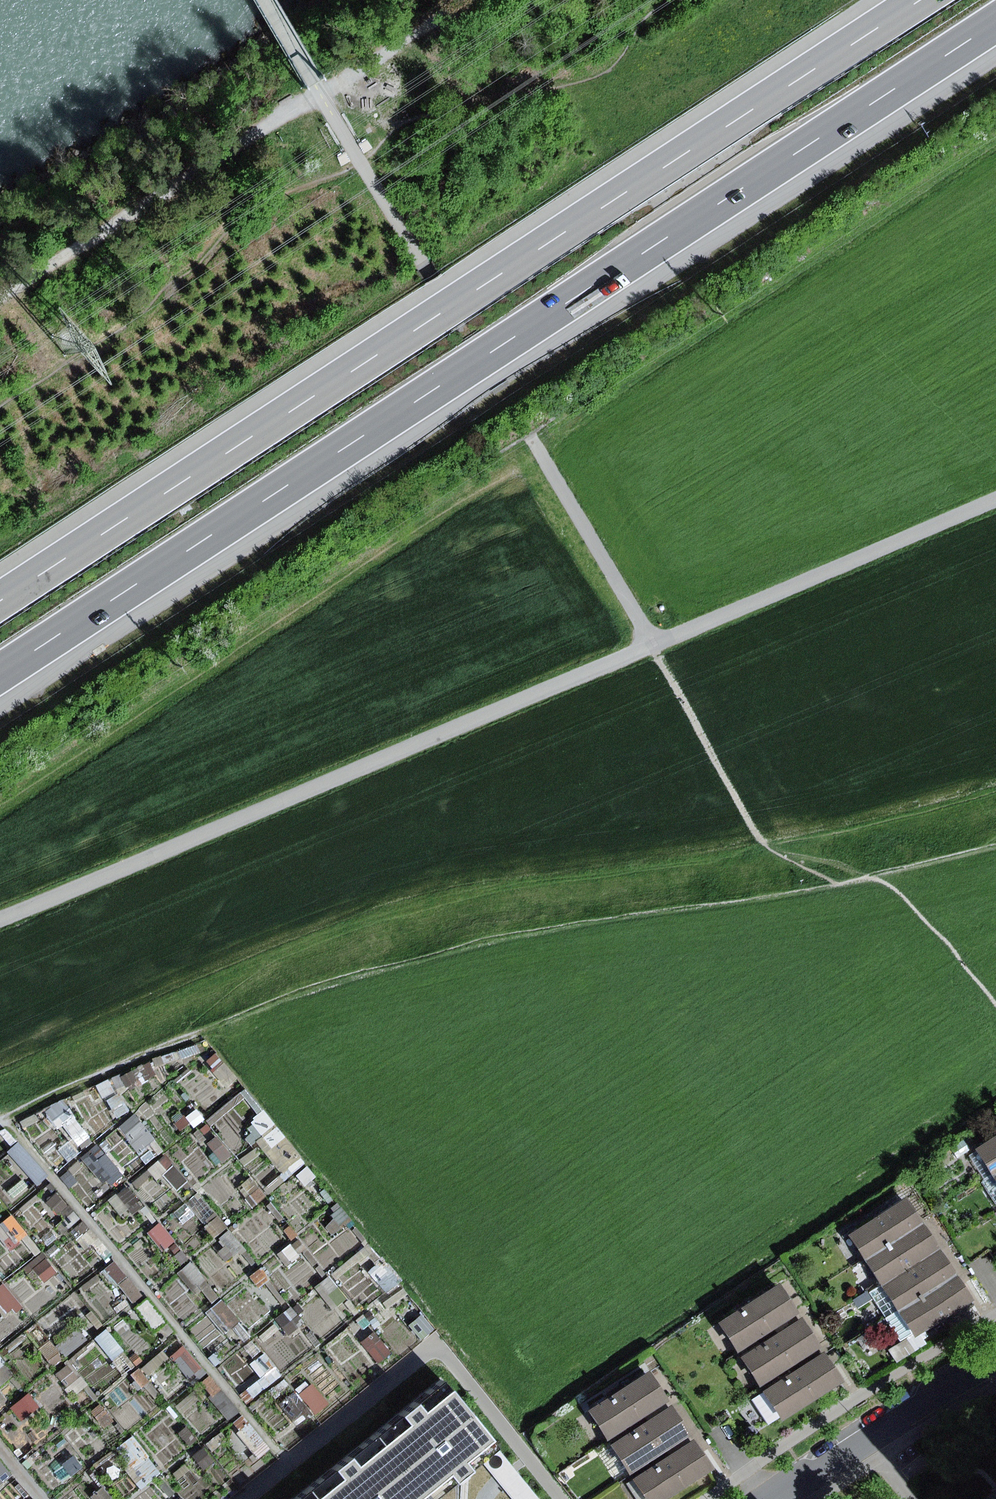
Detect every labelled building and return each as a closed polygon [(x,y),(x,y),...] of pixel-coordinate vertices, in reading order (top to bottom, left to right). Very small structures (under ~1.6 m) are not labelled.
[(977,1151),(993,1176),(995,1174),(995,1139),(977,1151)] [(986,1180),(993,1176),(977,1151),(970,1156),(986,1180)] [(993,1176),(986,1180),(983,1182),(995,1202),(995,1181),(993,1176)] [(908,1198),(851,1235),(867,1260),(924,1223),(908,1198)] [(924,1223),(867,1260),(883,1285),(940,1248),(924,1223)] [(940,1248),(883,1285),(900,1311),(957,1274),(940,1248)] [(967,1290),(957,1274),(900,1311),(915,1333),(918,1338),(975,1301),(967,1290)] [(783,1284),(722,1324),(741,1353),(801,1313),(783,1284)] [(900,1311),(883,1285),(870,1292),(887,1319),(900,1311)] [(915,1333),(900,1311),(887,1319),(901,1342),(915,1333)] [(805,1319),(745,1357),(763,1387),(824,1349),(805,1319)] [(828,1352),(766,1391),(782,1417),(785,1421),(848,1383),(828,1352)] [(651,1371),(591,1411),(611,1442),(671,1402),(651,1371)] [(444,1375),(377,1430),(433,1498),(463,1473),(500,1443),(444,1375)] [(782,1417),(766,1391),(753,1399),(769,1425),(782,1417)] [(674,1406),(613,1445),(614,1446),(629,1469),(632,1474),(693,1435),(674,1406)] [(310,1484),(322,1498),(431,1498),(433,1498),(377,1430),(310,1484)] [(635,1478),(636,1480),(648,1498),(670,1498),(716,1470),(705,1453),(696,1439),(635,1478)] [(629,1469),(614,1446),(602,1454),(616,1477),(629,1469)] [(486,1467),(512,1498),(538,1498),(501,1454),(486,1467)] [(636,1480),(628,1485),(637,1498),(648,1498),(636,1480)] [(291,1498),(322,1498),(310,1484),(291,1498)]
